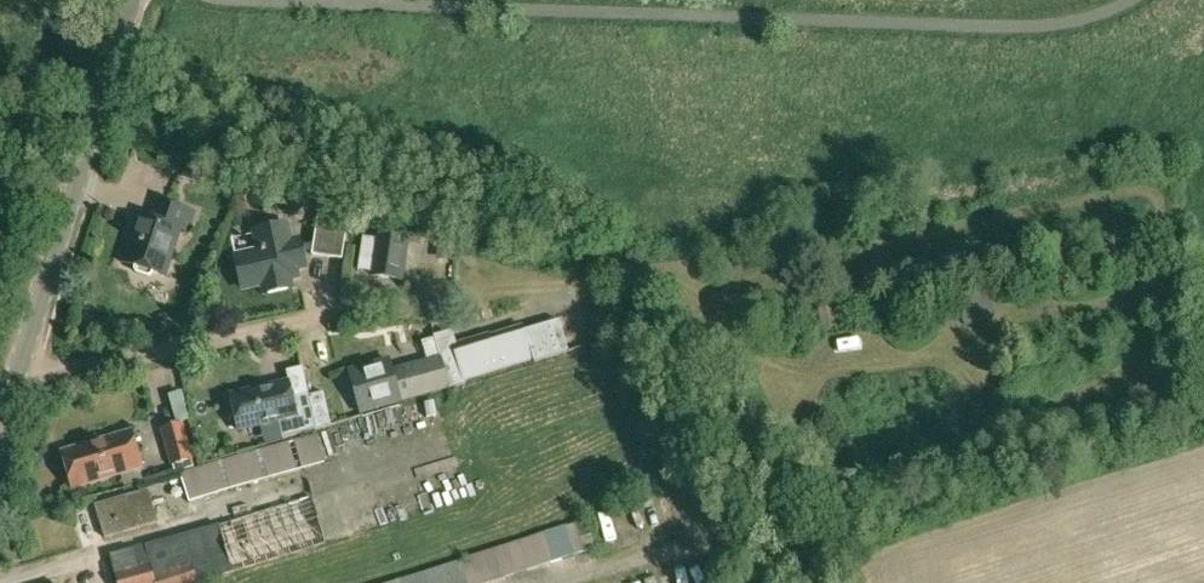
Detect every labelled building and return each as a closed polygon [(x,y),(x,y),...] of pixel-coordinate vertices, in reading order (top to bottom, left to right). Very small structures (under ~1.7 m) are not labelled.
[(174,248),(173,245),(177,233),(185,235),(192,214),(158,203),(152,220),(139,215),(132,238),(128,237),(119,263),(134,267),(133,271),(135,274),(147,278),(150,276),(152,272),(163,276),(168,259),(171,258),(174,248)] [(347,222),(317,217),(311,255),(341,259),(347,222)] [(290,281),(294,280),(298,274),(297,270),(305,268),(299,240),(287,242),(284,225),(255,231),(259,248),(254,255),(234,259),(240,288),(260,284),(263,295),(291,289),(290,281)] [(363,236),(359,264),(372,266),(371,272),(371,276),(399,280),(405,240),(377,236),(376,238),(363,236)] [(453,330),(433,336),(434,339),(440,358),(448,387),(464,382),(463,381),(534,359),(534,361),(566,351),(557,320),(525,330),(523,324),(490,335),(489,333),(457,343),(453,330)] [(388,360),(349,372),(361,413),(400,401),(448,387),(440,358),(427,362),(427,360),(404,366),(391,370),(388,360)] [(282,440),(316,430),(308,396),(308,394),(292,398),(288,382),(229,395),(238,431),(259,426),(260,429),(279,424),(282,440)] [(308,396),(316,430),(331,425),(324,393),(308,396)] [(193,468),(191,460),(180,425),(162,431),(172,466),(173,465),(175,473),(193,468)] [(72,489),(139,469),(141,468),(131,433),(61,454),(72,489)] [(307,469),(299,441),(181,474),(189,502),(307,469)] [(147,490),(93,506),(104,539),(157,522),(147,490)] [(218,526),(108,557),(116,582),(203,582),(325,544),(310,497),(218,526)] [(577,522),(563,526),(573,556),(596,549),(591,534),(582,537),(577,522)] [(549,530),(559,561),(573,556),(563,526),(549,530)] [(559,561),(549,530),(536,535),(546,565),(559,561)] [(536,535),(523,539),(532,569),(546,565),(536,535)] [(523,539),(509,543),(519,574),(532,569),(523,539)] [(509,543),(496,548),(506,578),(519,574),(509,543)] [(483,552),(492,582),(506,578),(496,548),(483,552)] [(483,552),(469,556),(478,582),(490,582),(492,582),(483,552)] [(456,560),(464,582),(478,582),(469,556),(456,560)] [(449,582),(464,582),(456,560),(443,564),(449,582)] [(430,569),(435,582),(449,582),(443,564),(430,569)] [(421,582),(435,582),(430,569),(417,573),(421,582)] [(405,577),(407,582),(421,582),(417,573),(405,577)]
